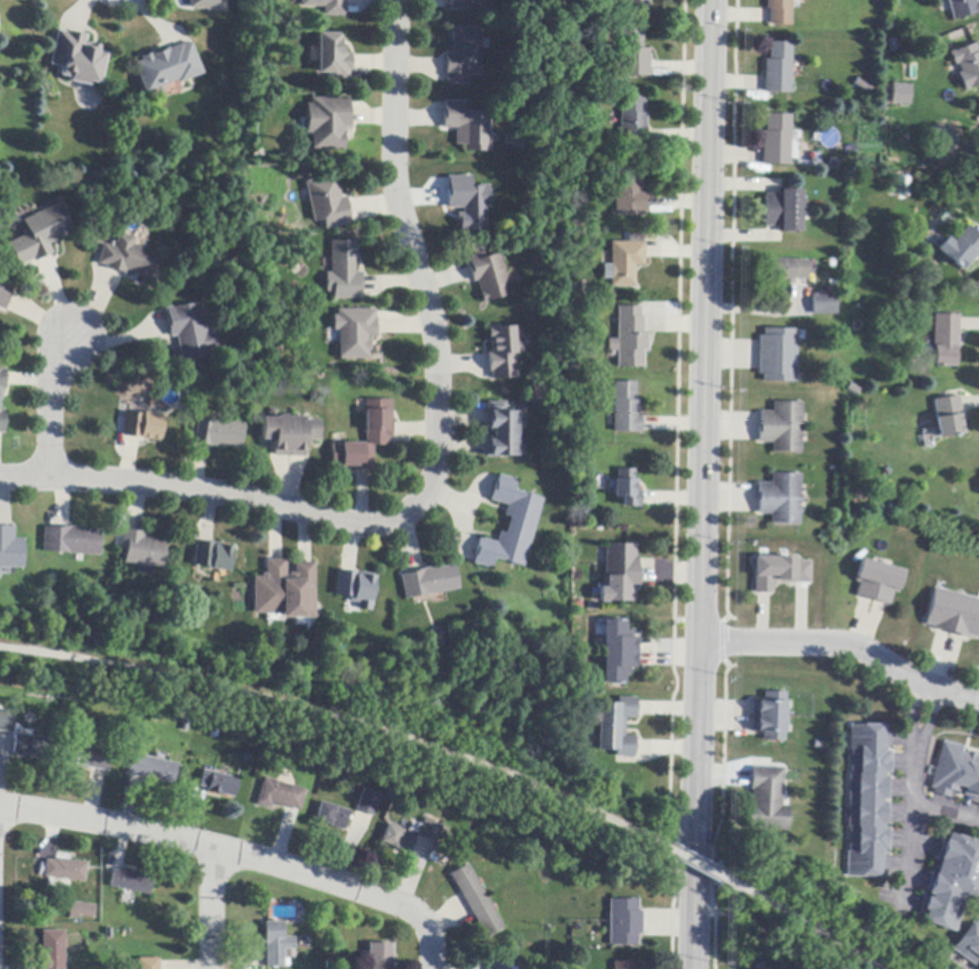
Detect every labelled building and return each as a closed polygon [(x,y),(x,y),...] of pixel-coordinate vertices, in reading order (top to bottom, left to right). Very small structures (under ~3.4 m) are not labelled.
[(186,9),(187,0),(224,0),(223,12),(193,9),(186,9)] [(301,7),(301,0),(346,0),(346,8),(344,8),(344,14),(344,17),(324,16),(324,7),(301,7)] [(447,2),(447,0),(480,0),(480,5),(469,4),(469,11),(448,10),(449,8),(449,2),(447,2)] [(767,10),(767,0),(792,0),(791,26),(769,26),(769,24),(770,10),(767,10)] [(978,2),(978,5),(978,16),(977,16),(977,15),(954,21),(951,11),(948,0),(977,0),(978,2)] [(649,63),(649,75),(649,77),(620,77),(620,27),(642,27),(642,50),(649,50),(649,63)] [(481,29),(481,39),(480,49),(480,76),(466,76),(466,84),(445,84),(445,82),(446,75),(444,75),(444,72),(446,72),(446,59),(446,58),(444,58),(445,54),(452,54),(452,42),(450,42),(450,39),(451,39),(451,32),(450,32),(450,29),(481,29)] [(59,31),(66,32),(66,31),(68,31),(67,32),(84,36),(84,35),(86,35),(84,44),(89,45),(89,44),(99,46),(98,52),(107,54),(99,85),(89,82),(88,86),(84,85),(71,82),(70,82),(71,78),(60,76),(62,68),(49,65),(57,30),(59,31)] [(351,57),(351,71),(348,71),(349,78),(349,79),(328,79),(328,74),(318,74),(317,34),(340,34),(340,40),(341,46),(343,46),(343,55),(351,54),(351,57)] [(165,49),(166,48),(167,50),(180,44),(181,46),(187,43),(188,43),(201,74),(177,84),(175,81),(144,94),(132,64),(140,61),(138,57),(141,56),(142,57),(147,55),(147,54),(150,53),(150,54),(151,53),(152,55),(163,50),(163,49),(165,49)] [(792,43),(791,94),(772,94),(765,94),(765,77),(765,60),(770,60),(770,43),(792,43)] [(976,44),(978,52),(978,85),(973,88),(974,89),(966,92),(960,74),(959,73),(962,72),(959,65),(956,66),(955,64),(951,53),(956,51),(957,52),(976,44)] [(869,94),(854,85),(858,79),(873,87),(869,94)] [(893,85),(912,86),(911,106),(892,105),(893,85)] [(647,131),(647,143),(647,147),(625,147),(625,129),(620,129),(620,126),(620,113),(620,98),(645,98),(645,113),(647,113),(647,131)] [(350,102),(350,125),(350,128),(344,128),(344,151),(312,151),(312,136),(310,136),(310,134),(306,134),(306,104),(310,104),(310,99),(350,99),(350,102)] [(490,113),(489,152),(463,152),(463,146),(455,146),(455,129),(442,129),(442,128),(442,126),(443,126),(443,113),(442,113),(442,110),(444,111),(444,104),(443,104),(443,103),(443,102),(466,102),(466,112),(472,112),(472,113),(490,113)] [(792,115),(791,143),(790,158),(790,166),(764,165),(763,165),(763,149),(763,132),(766,132),(767,115),(792,115)] [(965,157),(972,148),(978,153),(972,162),(965,157)] [(645,192),(645,212),(645,216),(639,216),(639,215),(615,215),(615,203),(615,193),(615,189),(616,189),(617,170),(644,171),(643,188),(645,188),(645,192)] [(483,229),(483,207),(487,206),(487,184),(469,184),(469,174),(446,175),(446,208),(456,208),(457,229),(483,229)] [(347,201),(348,206),(347,206),(350,223),(350,224),(325,230),(323,221),(314,223),(305,182),(336,176),(339,188),(338,188),(340,198),(346,197),(347,201)] [(782,189),(795,189),(795,191),(802,191),(802,202),(802,221),(802,234),(783,234),(778,234),(778,227),(767,227),(765,227),(765,195),(768,195),(778,195),(778,189),(782,189)] [(51,254),(34,262),(33,260),(18,267),(9,247),(7,244),(28,233),(22,221),(58,203),(72,230),(64,234),(65,236),(48,245),(52,253),(51,254)] [(975,231),(978,234),(978,257),(978,258),(977,257),(965,272),(945,255),(944,256),(938,250),(948,238),(954,243),(969,225),(975,231)] [(121,273),(106,269),(107,267),(98,264),(103,245),(114,248),(114,247),(118,234),(134,238),(132,245),(140,247),(139,250),(141,251),(142,250),(146,251),(146,252),(161,256),(154,282),(141,278),(142,276),(125,272),(125,274),(121,273)] [(362,277),(362,293),(361,293),(361,297),(361,299),(334,300),(333,293),(326,293),(326,273),(331,273),(330,242),(353,241),(353,240),(356,240),(357,255),(354,255),(355,273),(362,273),(362,277)] [(629,243),(645,243),(645,258),(645,267),(635,267),(635,287),(611,287),(611,279),(603,279),(603,266),(603,265),(611,265),(611,253),(611,243),(629,243)] [(498,254),(510,296),(483,304),(477,283),(477,282),(473,283),(468,266),(469,266),(467,259),(467,257),(483,253),(484,258),(498,254)] [(807,281),(791,280),(766,279),(766,260),(809,261),(808,281),(807,281)] [(5,311),(0,309),(0,281),(2,282),(2,281),(14,287),(13,289),(12,289),(9,295),(12,296),(11,298),(10,297),(5,309),(6,309),(5,310),(5,311)] [(575,295),(576,281),(584,282),(584,296),(575,295)] [(838,316),(813,316),(813,294),(838,294),(838,316)] [(198,304),(203,329),(205,336),(214,334),(217,347),(208,349),(209,354),(184,359),(184,360),(180,361),(175,337),(169,338),(169,336),(165,317),(167,317),(165,310),(165,308),(173,307),(173,308),(198,303),(198,304)] [(639,307),(641,307),(641,317),(644,317),(644,333),(644,334),(648,334),(648,351),(644,351),(644,368),(617,368),(618,307),(639,307)] [(375,313),(375,319),(376,319),(376,334),(376,338),(367,338),(367,340),(370,340),(370,351),(368,351),(368,359),(339,360),(338,331),(333,331),(333,316),(337,316),(337,310),(375,310),(375,313)] [(960,319),(960,331),(959,348),(957,348),(957,368),(935,367),(935,347),(934,347),(935,315),(960,315),(960,319)] [(517,378),(496,380),(492,380),(491,372),(489,372),(488,355),(488,354),(491,353),(490,340),(489,340),(488,329),(489,329),(489,328),(516,326),(517,338),(522,338),(523,353),(515,354),(517,378)] [(797,330),(797,331),(797,340),(796,374),(796,381),(796,383),(763,382),(763,375),(760,375),(760,370),(760,341),(760,336),(764,336),(764,329),(797,330)] [(642,418),(642,431),(642,434),(638,434),(638,432),(614,432),(614,426),(614,410),(614,382),(637,382),(637,401),(640,401),(640,414),(642,414),(642,418)] [(962,412),(963,415),(960,415),(963,435),(939,439),(935,418),(937,418),(934,400),(939,400),(957,397),(960,396),(962,412)] [(393,423),(393,438),(389,438),(389,445),(389,446),(373,446),(373,470),(369,470),(357,470),(332,471),(332,443),(364,443),(364,444),(366,444),(366,400),(393,400),(393,423)] [(485,456),(485,442),(485,441),(490,441),(490,437),(493,437),(493,432),(489,432),(489,428),(485,428),(485,427),(485,411),(487,411),(487,405),(487,402),(505,402),(505,412),(518,412),(518,418),(524,418),(524,429),(518,429),(518,440),(524,440),(524,451),(518,451),(518,456),(498,456),(498,457),(485,457),(485,456)] [(803,403),(802,453),(772,452),(772,443),(758,443),(758,441),(758,426),(760,426),(760,414),(760,412),(773,412),(773,403),(803,403)] [(308,443),(306,443),(306,458),(273,457),(274,442),(270,442),(270,440),(261,440),(261,437),(262,437),(262,418),(268,418),(268,415),(269,411),(272,409),(275,409),(278,412),(277,417),(280,417),(280,415),(287,416),(287,417),(304,418),(304,420),(318,421),(318,442),(309,441),(309,443),(308,443)] [(139,439),(124,438),(122,437),(124,412),(142,414),(143,413),(163,415),(160,442),(139,439)] [(209,446),(195,444),(194,444),(197,418),(211,421),(212,419),(244,424),(240,449),(223,447),(223,448),(209,446)] [(641,493),(641,505),(641,508),(622,508),(622,506),(622,498),(615,498),(615,493),(614,480),(618,480),(618,470),(635,470),(635,484),(636,484),(636,490),(641,490),(641,493)] [(801,475),(801,486),(801,497),(801,504),(801,514),(801,524),(771,524),(771,515),(758,515),(758,513),(759,501),(757,501),(758,485),(758,483),(772,483),(772,474),(801,475)] [(543,499),(524,567),(494,559),(491,570),(474,564),(474,563),(476,557),(474,556),(479,539),(480,538),(497,543),(500,532),(505,534),(510,518),(504,517),(507,506),(490,501),(491,499),(496,483),(497,483),(499,477),(499,475),(517,480),(514,490),(543,499)] [(576,512),(588,505),(592,513),(581,520),(576,512)] [(68,527),(83,528),(83,530),(100,530),(99,556),(83,555),(74,555),(68,555),(68,553),(43,552),(44,528),(46,528),(52,528),(52,526),(68,527)] [(23,569),(0,569),(0,527),(11,527),(14,527),(14,539),(23,539),(23,569)] [(126,530),(141,532),(144,533),(144,537),(158,539),(157,541),(166,542),(162,569),(154,568),(145,566),(124,563),(126,549),(121,549),(124,530),(126,530)] [(212,543),(221,544),(221,546),(232,547),(230,572),(211,570),(211,567),(194,565),(196,547),(196,542),(212,543)] [(639,560),(639,588),(638,591),(636,591),(636,602),(616,602),(608,602),(608,603),(600,603),(601,588),(603,588),(606,588),(606,576),(606,564),(606,546),(606,545),(636,545),(636,556),(639,556),(639,560)] [(812,562),(811,584),(808,584),(797,584),(789,584),(789,582),(774,582),(774,593),(770,593),(759,593),(756,593),(756,557),(780,557),(780,558),(798,559),(798,561),(812,562)] [(887,604),(862,597),(857,596),(861,583),(857,582),(863,559),(906,571),(899,594),(894,593),(891,605),(887,604)] [(298,563),(311,562),(315,562),(315,618),(283,619),(282,614),(254,614),(254,577),(262,577),(262,574),(266,574),(266,560),(269,560),(283,560),(286,560),(286,577),(290,577),(290,573),(295,573),(295,563),(298,563)] [(443,593),(434,595),(427,596),(427,595),(423,596),(411,599),(405,600),(400,576),(401,575),(408,574),(408,573),(423,569),(437,567),(437,569),(454,565),(459,590),(443,593)] [(341,571),(354,573),(375,575),(372,602),(370,602),(361,601),(352,600),(353,598),(335,596),(338,571),(341,571)] [(978,600),(978,639),(969,636),(969,639),(965,638),(953,635),(950,634),(951,633),(950,633),(939,630),(935,629),(935,627),(926,625),(936,589),(978,600)] [(639,640),(639,666),(639,668),(631,668),(631,674),(626,674),(626,684),(604,684),(605,621),(627,621),(627,631),(632,631),(632,638),(639,638),(639,640)] [(788,701),(788,710),(788,725),(788,734),(788,742),(765,741),(765,733),(753,732),(753,702),(753,701),(765,701),(765,693),(788,693),(788,701)] [(638,702),(637,715),(637,719),(627,719),(626,737),(637,737),(637,741),(637,758),(617,757),(617,751),(599,751),(600,703),(618,704),(618,698),(638,698),(638,702)] [(13,734),(0,732),(0,709),(17,712),(15,725),(14,729),(13,734)] [(894,731),(894,748),(889,748),(889,752),(893,752),(892,773),(887,773),(887,778),(890,778),(890,800),(885,800),(885,804),(890,804),(890,825),(886,825),(886,827),(887,827),(887,831),(891,831),(891,850),(886,850),(886,855),(892,855),(892,873),(891,875),(885,875),(885,878),(851,877),(851,852),(853,852),(853,828),(852,828),(853,774),(854,774),(854,750),(853,750),(853,727),(853,725),(888,725),(888,728),(894,728),(894,731)] [(33,737),(51,740),(48,761),(29,758),(29,757),(13,755),(14,753),(16,739),(16,735),(33,737)] [(970,752),(978,754),(978,757),(978,799),(965,796),(967,789),(964,788),(962,793),(954,791),(952,798),(936,794),(937,790),(933,788),(946,742),(966,747),(964,753),(970,754),(970,752)] [(107,772),(92,770),(89,769),(89,768),(76,766),(76,765),(61,762),(64,743),(113,751),(110,772),(107,772)] [(146,779),(127,775),(132,754),(178,764),(174,785),(146,779)] [(308,770),(313,756),(326,761),(321,774),(308,770)] [(754,767),(770,768),(786,769),(786,771),(785,783),(785,797),(785,806),(791,807),(792,807),(791,832),(752,831),(753,805),(754,805),(754,791),(753,791),(753,767),(754,767)] [(208,792),(209,789),(200,787),(204,770),(239,779),(234,799),(208,792)] [(299,812),(286,808),(273,804),(271,808),(257,804),(265,778),(307,791),(300,812),(299,812)] [(372,817),(357,811),(356,811),(365,789),(382,795),(374,817),(372,817)] [(322,803),(351,812),(349,817),(351,818),(350,821),(348,820),(345,831),(315,822),(322,803)] [(442,826),(443,826),(436,844),(418,837),(425,819),(442,826)] [(404,831),(417,836),(409,854),(382,842),(389,824),(404,831)] [(953,834),(978,842),(978,899),(971,897),(960,932),(928,922),(929,918),(923,916),(923,915),(928,899),(929,897),(932,898),(935,899),(936,896),(933,895),(933,893),(930,892),(930,891),(935,875),(937,871),(941,872),(944,863),(940,862),(941,859),(946,841),(947,838),(951,840),(953,834)] [(56,859),(87,863),(85,882),(47,878),(45,878),(46,863),(47,860),(55,861),(55,859),(56,859)] [(476,920),(462,895),(450,875),(469,865),(504,929),(487,939),(476,920)] [(122,870),(153,877),(149,896),(110,887),(113,875),(114,870),(121,872),(121,870),(122,870)] [(69,879),(48,877),(48,884),(69,886),(69,879)] [(641,910),(641,912),(645,912),(645,935),(640,935),(640,937),(640,946),(611,946),(612,900),(642,901),(641,910)] [(86,917),(77,916),(76,919),(71,918),(69,918),(71,903),(96,906),(94,918),(86,917)] [(266,966),(266,954),(266,944),(265,944),(264,923),(284,923),(284,938),(295,938),(295,949),(283,949),(283,959),(289,959),(289,967),(266,968),(266,966)] [(978,924),(978,923),(978,967),(956,950),(956,949),(976,923),(978,924)] [(64,932),(64,968),(42,968),(43,932),(64,932)] [(393,964),(393,968),(369,968),(369,944),(393,944),(393,957),(395,957),(395,964),(393,964)] [(158,962),(158,968),(138,968),(138,959),(158,959),(158,962)] [(644,961),(614,961),(614,968),(644,968),(644,961)]
